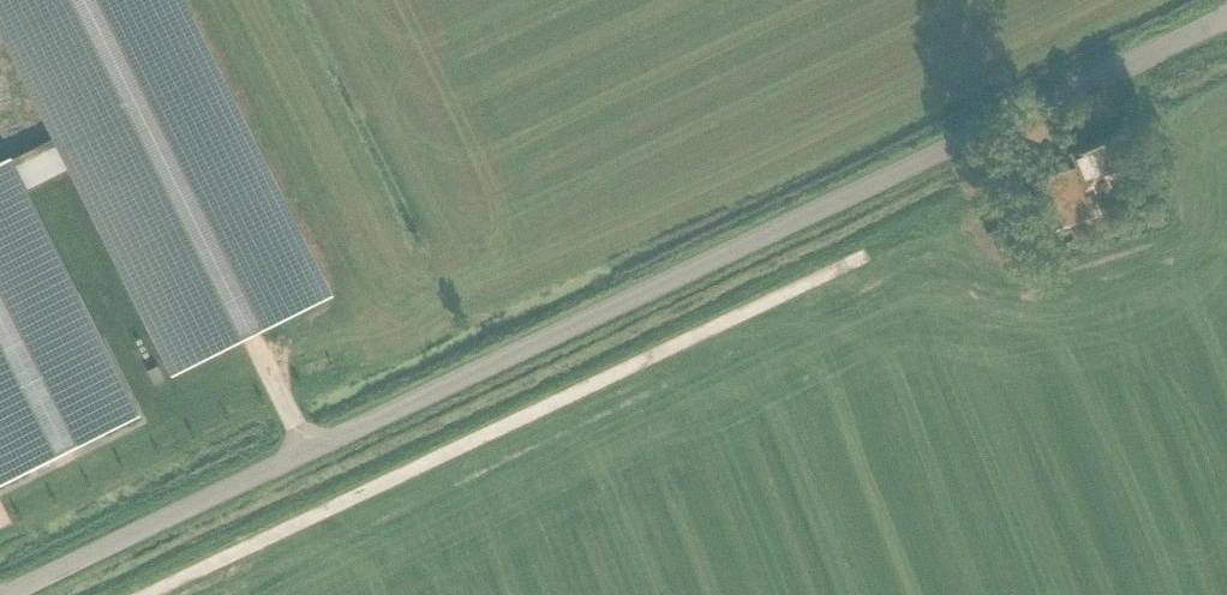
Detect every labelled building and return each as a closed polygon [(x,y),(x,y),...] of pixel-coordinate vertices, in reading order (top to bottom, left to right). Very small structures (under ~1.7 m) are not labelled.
[(0,167),(0,486),(134,419),(22,195),(74,169),(176,375),(327,299),(177,0),(0,0),(0,24),(57,138),(6,164),(0,167)] [(1033,187),(1052,233),(1095,214),(1088,198),(1111,189),(1108,181),(1124,173),(1109,138),(1069,155),(1075,169),(1033,187)] [(990,235),(996,250),(1007,245),(1001,230),(990,235)]
